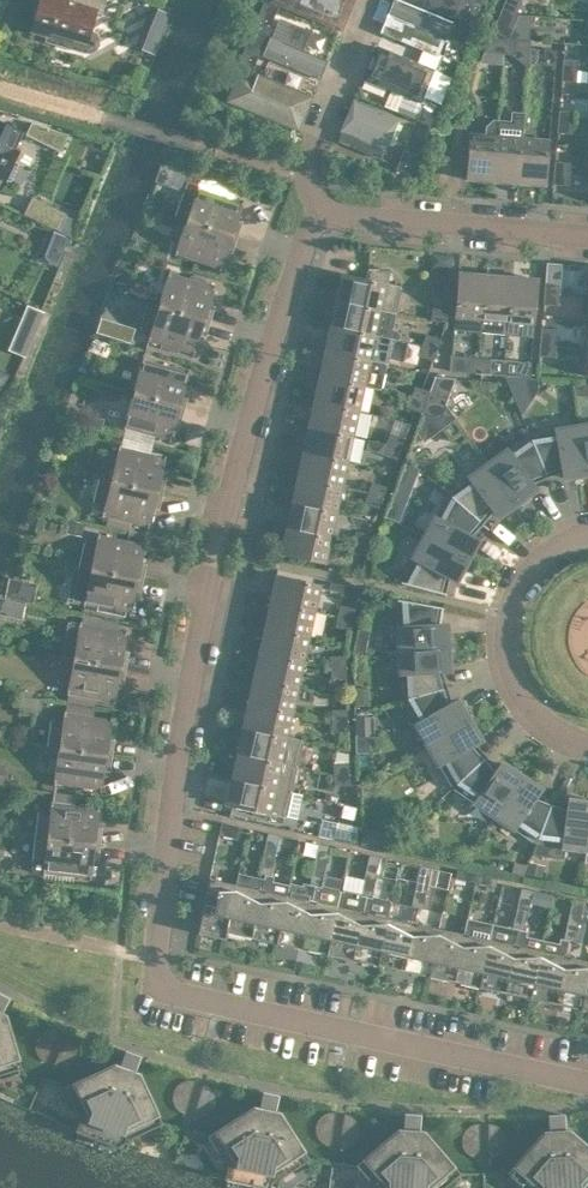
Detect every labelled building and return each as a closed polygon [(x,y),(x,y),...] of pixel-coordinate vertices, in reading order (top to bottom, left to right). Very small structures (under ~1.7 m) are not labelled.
[(44,39),(83,51),(83,50),(89,50),(93,48),(96,43),(96,37),(94,33),(89,30),(94,13),(99,14),(103,0),(38,0),(38,1),(35,3),(31,15),(33,18),(30,28),(46,33),(44,39)] [(268,27),(277,4),(266,0),(262,0),(254,21),(268,27)] [(283,1),(335,24),(346,0),(283,0),(283,1)] [(400,0),(398,0),(389,22),(415,33),(408,49),(434,60),(441,42),(455,48),(464,27),(400,0)] [(454,15),(460,0),(420,0),(454,15)] [(477,7),(478,3),(470,0),(463,0),(455,20),(469,26),(477,7)] [(501,5),(515,11),(520,1),(518,0),(503,0),(501,5)] [(150,4),(134,44),(151,51),(167,11),(150,4)] [(515,11),(501,5),(497,16),(511,22),(515,11)] [(310,26),(279,13),(263,49),(314,72),(320,58),(300,49),(310,26)] [(497,16),(491,29),(507,36),(513,23),(511,22),(497,16)] [(502,51),(503,36),(492,35),(491,50),(502,51)] [(515,37),(507,36),(503,36),(502,51),(513,52),(515,37)] [(435,69),(449,75),(458,52),(444,46),(435,69)] [(234,70),(248,76),(258,53),(243,47),(234,70)] [(542,62),(554,63),(555,48),(543,47),(542,62)] [(562,56),(561,67),(576,68),(577,57),(562,56)] [(427,81),(375,59),(365,82),(417,104),(427,81)] [(576,68),(561,67),(560,78),(575,80),(576,68)] [(306,96),(254,74),(244,97),(296,119),(306,96)] [(415,117),(429,123),(438,101),(424,95),(415,117)] [(398,118),(355,101),(343,130),(386,148),(398,118)] [(558,107),(557,119),(572,120),(573,109),(558,107)] [(496,119),(491,179),(517,176),(516,181),(517,181),(521,135),(523,112),(512,111),(511,120),(496,119)] [(491,179),(496,119),(496,121),(491,121),(487,125),(486,133),(469,131),(465,177),(491,174),(491,179)] [(572,120),(557,119),(556,130),(571,131),(572,120)] [(3,177),(7,179),(10,178),(17,163),(16,160),(13,158),(17,150),(11,147),(19,130),(0,120),(0,184),(3,177)] [(340,131),(337,139),(379,156),(382,148),(340,131)] [(542,183),(544,183),(548,138),(521,135),(517,181),(543,178),(542,183)] [(395,166),(409,172),(418,150),(404,144),(395,166)] [(554,159),(553,170),(568,172),(569,160),(554,159)] [(160,160),(153,178),(178,187),(184,169),(160,160)] [(568,172),(553,170),(552,182),(567,183),(568,172)] [(174,213),(186,217),(236,235),(242,219),(240,218),(240,219),(236,218),(243,198),(241,197),(241,200),(198,185),(199,183),(198,182),(197,183),(186,179),(174,213)] [(30,193),(21,210),(56,227),(64,209),(30,193)] [(236,235),(186,217),(173,252),(175,253),(176,251),(218,265),(217,267),(219,268),(226,248),(230,250),(229,250),(231,251),(236,235)] [(450,252),(430,250),(429,264),(449,266),(450,252)] [(345,274),(335,297),(394,310),(394,309),(399,285),(400,284),(385,281),(388,267),(367,266),(367,268),(368,268),(366,277),(341,271),(340,273),(345,274)] [(146,299),(146,300),(209,319),(214,303),(212,303),(212,304),(208,302),(214,282),(213,282),(212,284),(169,271),(170,269),(168,268),(158,303),(146,299)] [(453,315),(480,317),(484,272),(459,274),(459,270),(457,270),(453,315)] [(484,272),(480,317),(479,329),(505,331),(506,320),(510,274),(484,277),(485,272),(484,272)] [(510,274),(506,320),(505,331),(532,334),(533,322),(536,276),(510,279),(511,274),(510,274)] [(544,279),(543,290),(558,292),(559,280),(544,279)] [(558,292),(543,290),(542,302),(557,303),(558,292)] [(394,310),(335,297),(335,298),(339,299),(330,323),(374,332),(399,338),(400,333),(396,327),(391,326),(394,310)] [(209,319),(146,300),(138,325),(140,324),(150,327),(147,339),(148,339),(149,337),(192,350),(191,353),(192,353),(199,333),(204,335),(209,319)] [(38,323),(43,310),(28,304),(23,317),(38,323)] [(431,306),(430,318),(445,319),(446,307),(431,306)] [(324,348),(368,358),(374,332),(330,323),(329,323),(334,324),(324,348)] [(540,331),(539,342),(554,343),(555,332),(540,331)] [(425,332),(421,342),(436,348),(439,337),(425,332)] [(436,348),(421,342),(417,353),(432,358),(436,348)] [(554,343),(539,342),(538,353),(553,355),(554,343)] [(368,358),(324,348),(324,349),(328,350),(318,373),(363,383),(379,387),(385,361),(368,358)] [(142,355),(132,391),(184,405),(188,389),(187,388),(187,389),(183,388),(188,368),(187,367),(186,369),(143,358),(144,355),(142,355)] [(476,356),(448,355),(448,370),(475,371),(476,356)] [(475,371),(516,374),(517,358),(476,356),(475,371)] [(516,374),(529,375),(530,359),(517,358),(516,374)] [(313,399),(357,408),(363,383),(318,373),(318,374),(323,375),(313,399)] [(453,376),(433,374),(430,382),(444,401),(453,376)] [(571,378),(573,392),(587,393),(587,379),(571,378)] [(428,389),(424,399),(421,410),(414,426),(423,438),(454,415),(444,401),(430,382),(428,389)] [(414,383),(410,394),(424,399),(428,389),(414,383)] [(184,405),(132,391),(122,426),(124,427),(124,424),(168,436),(167,439),(169,439),(174,419),(178,420),(178,421),(179,421),(184,405)] [(424,399),(410,394),(406,405),(421,410),(424,399)] [(352,434),(357,408),(313,399),(317,400),(307,424),(352,434)] [(85,425),(99,428),(101,416),(88,413),(85,425)] [(578,424),(585,471),(587,471),(587,422),(578,424)] [(302,449),(346,459),(352,434),(307,424),(307,425),(312,426),(302,449)] [(578,424),(528,432),(546,475),(562,469),(563,475),(585,471),(578,424)] [(389,430),(385,441),(399,446),(403,435),(389,430)] [(546,475),(528,432),(487,461),(515,500),(534,487),(530,482),(546,475)] [(399,446),(385,441),(381,451),(396,457),(399,446)] [(104,450),(98,475),(162,491),(166,475),(164,474),(164,475),(160,474),(165,454),(163,453),(163,456),(119,445),(120,443),(118,442),(116,454),(105,451),(106,451),(104,450)] [(296,475),(341,484),(346,459),(302,449),(302,450),(306,451),(296,475)] [(404,460),(383,517),(396,521),(416,469),(404,460)] [(515,500),(487,461),(446,490),(482,521),(493,508),(497,514),(515,500)] [(162,491),(98,475),(92,501),(93,501),(93,500),(104,503),(101,514),(102,515),(103,512),(146,523),(146,525),(147,526),(152,505),(156,506),(156,507),(158,507),(162,491)] [(291,500),(335,510),(341,484),(296,475),(300,476),(291,500)] [(371,479),(367,490),(381,495),(385,484),(371,479)] [(381,495),(367,490),(363,500),(377,506),(381,495)] [(446,490),(423,535),(465,557),(476,537),(471,534),(482,521),(446,490)] [(285,525),(330,535),(335,510),(291,500),(290,501),(295,502),(285,525)] [(79,533),(82,520),(67,517),(64,530),(79,533)] [(279,551),(324,561),(330,535),(285,525),(285,526),(289,527),(279,551)] [(353,540),(368,543),(370,532),(355,529),(353,540)] [(83,539),(78,564),(142,578),(146,561),(144,561),(144,562),(140,561),(144,540),(143,540),(142,542),(98,533),(99,531),(97,530),(95,542),(84,540),(85,539),(83,539)] [(449,575),(454,578),(465,557),(423,535),(402,573),(391,570),(387,581),(444,593),(449,575)] [(365,554),(368,543),(353,540),(350,551),(365,554)] [(95,608),(124,614),(125,609),(128,610),(127,613),(129,613),(133,592),(137,594),(139,594),(142,578),(78,564),(78,565),(74,564),(66,600),(82,603),(83,603),(84,601),(96,603),(95,608)] [(279,575),(269,599),(314,608),(319,582),(275,573),(274,574),(279,575)] [(8,577),(4,595),(27,600),(31,581),(8,577)] [(329,579),(327,587),(341,590),(342,582),(329,579)] [(442,604),(395,597),(398,647),(446,645),(445,622),(439,622),(442,604)] [(273,601),(264,624),(308,634),(314,608),(269,599),(269,600),(273,601)] [(339,602),(336,613),(351,617),(354,606),(339,602)] [(351,617),(336,613),(335,625),(349,628),(351,617)] [(127,649),(122,648),(126,628),(124,627),(124,630),(80,622),(66,619),(60,654),(125,665),(128,649),(127,649)] [(268,626),(258,650),(303,659),(308,634),(264,624),(263,625),(268,626)] [(364,648),(369,627),(357,624),(352,648),(364,648)] [(401,698),(446,684),(441,668),(447,668),(446,645),(398,647),(401,698)] [(262,651),(253,675),(297,684),(303,659),(258,650),(262,651)] [(329,665),(345,664),(344,653),(329,654),(329,665)] [(125,665),(60,654),(56,679),(57,679),(58,679),(68,680),(66,692),(67,692),(68,690),(112,698),(111,700),(113,701),(117,680),(121,681),(122,682),(125,665)] [(345,676),(345,664),(329,665),(330,676),(345,676)] [(257,676),(247,700),(292,710),(297,684),(253,675),(252,676),(257,676)] [(16,692),(20,693),(36,696),(38,682),(18,679),(16,692)] [(353,685),(354,702),(368,701),(367,684),(353,685)] [(426,741),(468,717),(456,697),(451,700),(446,684),(401,698),(426,741)] [(37,710),(39,696),(20,693),(18,707),(37,710)] [(251,702),(242,725),(301,738),(301,737),(286,734),(292,710),(247,700),(247,701),(251,702)] [(331,718),(346,718),(346,707),(331,707),(331,718)] [(50,718),(46,743),(111,753),(113,736),(112,736),(112,737),(108,736),(111,715),(109,715),(109,718),(64,711),(65,709),(63,708),(61,720),(51,719),(51,718),(50,718)] [(368,715),(353,716),(353,734),(369,734),(368,715)] [(426,741),(451,785),(485,753),(474,740),(479,737),(468,717),(426,741)] [(347,729),(346,718),(331,718),(331,730),(347,729)] [(246,727),(236,751),(295,764),(295,763),(300,739),(301,739),(301,738),(242,725),(241,726),(246,727)] [(111,753),(46,743),(46,744),(58,746),(52,782),(54,782),(54,780),(99,786),(98,789),(100,789),(103,768),(107,769),(109,770),(111,753)] [(240,752),(230,776),(290,789),(290,788),(289,788),(294,764),(295,764),(236,751),(240,752)] [(493,813),(520,773),(501,760),(497,765),(485,753),(451,785),(493,813)] [(333,772),(348,771),(348,760),(332,760),(333,772)] [(348,782),(348,771),(333,772),(333,783),(348,782)] [(539,786),(520,773),(493,813),(535,841),(551,797),(535,791),(539,786)] [(235,778),(225,802),(284,815),(284,814),(284,813),(289,789),(289,790),(290,789),(230,776),(230,777),(235,778)] [(585,847),(587,822),(587,799),(568,796),(567,803),(551,797),(535,841),(530,854),(562,858),(564,844),(585,847)] [(37,808),(34,834),(99,841),(101,824),(100,824),(100,825),(96,824),(98,804),(96,803),(96,806),(52,801),(52,798),(50,798),(49,810),(38,809),(39,808),(37,808)] [(218,832),(237,836),(239,825),(220,820),(218,832)] [(336,820),(332,837),(357,842),(356,825),(336,820)] [(424,839),(413,827),(402,836),(413,848),(424,839)] [(363,828),(360,843),(380,848),(383,832),(363,828)] [(263,847),(262,853),(267,855),(269,849),(274,850),(278,833),(267,830),(263,847)] [(97,858),(99,841),(34,834),(30,870),(43,872),(43,870),(88,875),(88,877),(89,877),(92,857),(96,857),(96,858),(97,858)] [(314,858),(312,864),(318,866),(319,859),(325,861),(328,844),(317,841),(314,858)] [(262,853),(258,870),(263,872),(269,873),(273,856),(274,850),(269,849),(267,855),(262,853)] [(364,869),(363,875),(369,877),(370,871),(376,872),(379,855),(368,852),(364,869)] [(312,864),(309,880),(314,881),(320,883),(323,867),(325,861),(319,859),(318,866),(312,864)] [(530,859),(525,876),(540,880),(544,863),(530,859)] [(513,862),(510,876),(521,878),(526,865),(513,862)] [(415,880),(414,886),(419,888),(421,882),(426,883),(430,866),(419,863),(415,880)] [(471,880),(473,873),(456,869),(454,876),(471,880)] [(235,882),(223,936),(224,936),(225,930),(244,934),(245,928),(251,929),(260,887),(262,876),(237,871),(235,882)] [(360,891),(359,892),(365,894),(370,895),(371,894),(374,878),(376,872),(370,871),(369,877),(363,875),(360,891)] [(260,887),(251,929),(256,930),(255,936),(275,941),(288,883),(288,882),(271,878),(272,873),(269,873),(263,872),(262,876),(260,887)] [(494,885),(496,879),(479,875),(477,881),(494,885)] [(235,882),(208,876),(198,924),(205,925),(203,932),(223,936),(235,882)] [(288,883),(275,941),(295,945),(296,939),(302,940),(314,884),(296,880),(295,885),(288,883)] [(314,884),(302,940),(307,941),(306,947),(326,952),(336,904),(340,887),(320,883),(314,881),(314,884)] [(410,903),(415,904),(421,906),(425,889),(426,883),(421,882),(419,888),(414,886),(410,903)] [(516,902),(515,908),(521,910),(522,904),(528,905),(531,888),(520,886),(516,902)] [(336,904),(326,952),(346,956),(347,950),(352,951),(362,909),(365,894),(359,892),(360,891),(340,887),(336,904)] [(362,909),(352,951),(358,952),(356,958),(376,963),(387,915),(391,898),(371,894),(370,895),(365,894),(362,909)] [(568,913),(566,919),(572,921),(573,915),(579,916),(582,899),(571,896),(568,913)] [(387,915),(376,963),(396,967),(398,961),(403,962),(412,920),(415,904),(410,903),(391,898),(387,915)] [(515,908),(511,925),(517,927),(523,928),(526,911),(528,905),(522,904),(521,910),(515,908)] [(566,919),(563,936),(568,938),(574,939),(577,922),(579,916),(573,915),(572,921),(566,919)] [(463,931),(454,973),(459,974),(458,980),(478,985),(489,937),(492,921),(467,916),(463,931)] [(412,920),(403,962),(409,963),(407,969),(427,974),(438,926),(412,920)] [(499,983),(505,984),(514,942),(517,927),(511,925),(492,921),(489,937),(478,985),(498,989),(499,983)] [(463,931),(438,926),(427,974),(447,978),(448,972),(454,973),(463,931)] [(514,942),(505,984),(510,985),(509,991),(529,996),(539,948),(542,937),(524,934),(525,928),(523,928),(517,927),(514,942)] [(539,948),(529,996),(549,1000),(550,994),(555,995),(565,953),(568,938),(563,936),(558,935),(556,941),(542,937),(539,948)] [(555,995),(561,996),(559,1002),(579,1007),(587,968),(587,958),(565,953),(555,995)] [(579,1007),(587,1008),(587,968),(579,1007)] [(20,1065),(4,1014),(0,1016),(0,1015),(0,1071),(20,1065)] [(39,1057),(42,1059),(43,1059),(57,1028),(54,1027),(51,1026),(49,1026),(45,1027),(42,1029),(39,1030),(37,1033),(35,1035),(34,1037),(34,1038),(33,1040),(33,1041),(33,1044),(33,1045),(33,1047),(34,1048),(35,1051),(36,1053),(37,1055),(39,1057)] [(55,1064),(58,1064),(62,1064),(64,1063),(67,1062),(70,1060),(71,1059),(72,1057),(74,1055),(75,1053),(75,1050),(76,1048),(76,1047),(76,1045),(75,1044),(75,1042),(74,1041),(73,1039),(72,1037),(70,1034),(67,1032),(65,1031),(51,1063),(55,1064)] [(78,1118),(73,1129),(123,1147),(128,1136),(160,1121),(138,1073),(134,1074),(132,1069),(138,1053),(124,1046),(118,1064),(112,1066),(111,1062),(62,1084),(78,1118)] [(179,1110),(180,1110),(183,1111),(193,1078),(191,1078),(189,1078),(186,1078),(184,1078),(183,1078),(180,1080),(177,1081),(176,1082),(174,1084),(173,1087),(172,1089),(171,1092),(171,1095),(171,1098),(171,1099),(172,1100),(173,1103),(174,1105),(175,1107),(177,1108),(179,1110)] [(193,1114),(196,1115),(199,1114),(201,1114),(204,1113),(206,1112),(208,1110),(209,1109),(210,1108),(212,1105),(213,1102),(213,1100),(214,1098),(214,1096),(213,1093),(212,1091),(211,1089),(210,1087),(208,1085),(206,1083),(204,1082),(201,1081),(191,1114),(193,1114)] [(277,1176),(308,1156),(279,1111),(275,1114),(272,1109),(276,1093),(261,1089),(257,1106),(252,1109),(250,1105),(205,1134),(225,1165),(222,1176),(274,1187),(277,1176)] [(324,1143),(327,1144),(328,1144),(334,1110),(330,1110),(327,1110),(324,1111),(321,1113),(318,1115),(317,1117),(316,1119),(315,1121),(314,1122),(314,1124),(314,1125),(314,1127),(314,1129),(314,1130),(315,1133),(316,1135),(317,1137),(318,1139),(320,1140),(321,1141),(324,1143)] [(337,1145),(339,1145),(341,1145),(344,1145),(347,1144),(348,1143),(350,1142),(351,1141),(352,1140),(354,1137),(356,1135),(356,1132),(357,1130),(357,1128),(357,1125),(356,1123),(355,1121),(354,1119),(352,1116),(349,1114),(347,1112),(345,1112),(342,1111),(337,1145)] [(458,1171),(423,1130),(420,1133),(416,1129),(418,1112),(402,1111),(401,1128),(397,1132),(394,1128),(354,1163),(375,1187),(438,1187),(458,1171)] [(570,1129),(567,1132),(562,1129),(561,1112),(546,1113),(547,1130),(543,1134),(540,1131),(505,1171),(524,1187),(587,1187),(587,1145),(570,1129)] [(471,1154),(474,1155),(477,1155),(477,1121),(474,1121),(471,1122),(468,1124),(465,1126),(463,1128),(462,1130),(462,1131),(461,1133),(460,1136),(460,1139),(461,1143),(461,1144),(462,1146),(463,1148),(464,1149),(465,1151),(468,1153),(470,1154),(471,1154)] [(494,1123),(491,1121),(489,1121),(486,1121),(486,1155),(489,1155),(492,1154),(494,1154),(495,1153),(498,1151),(499,1149),(501,1147),(502,1144),(503,1142),(503,1141),(503,1138),(503,1136),(503,1134),(502,1132),(502,1131),(500,1128),(498,1125),(496,1124),(494,1123)]
